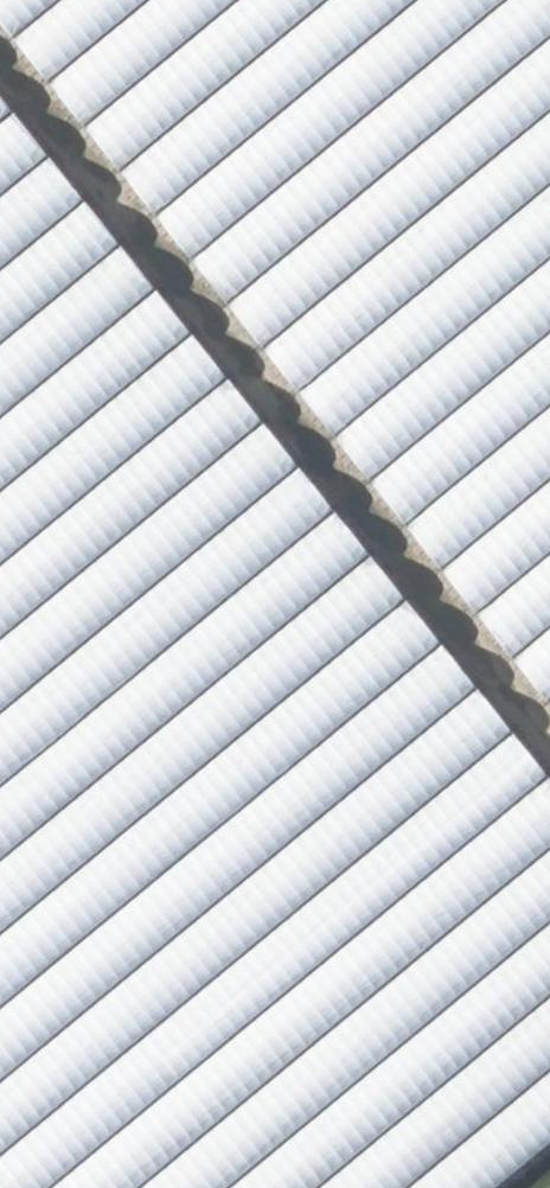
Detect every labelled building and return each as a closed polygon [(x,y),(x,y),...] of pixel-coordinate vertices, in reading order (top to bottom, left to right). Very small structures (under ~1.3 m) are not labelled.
[(549,709),(549,0),(0,0),(0,34),(549,709)] [(0,115),(0,1187),(503,1187),(549,1150),(549,788),(0,115)]
